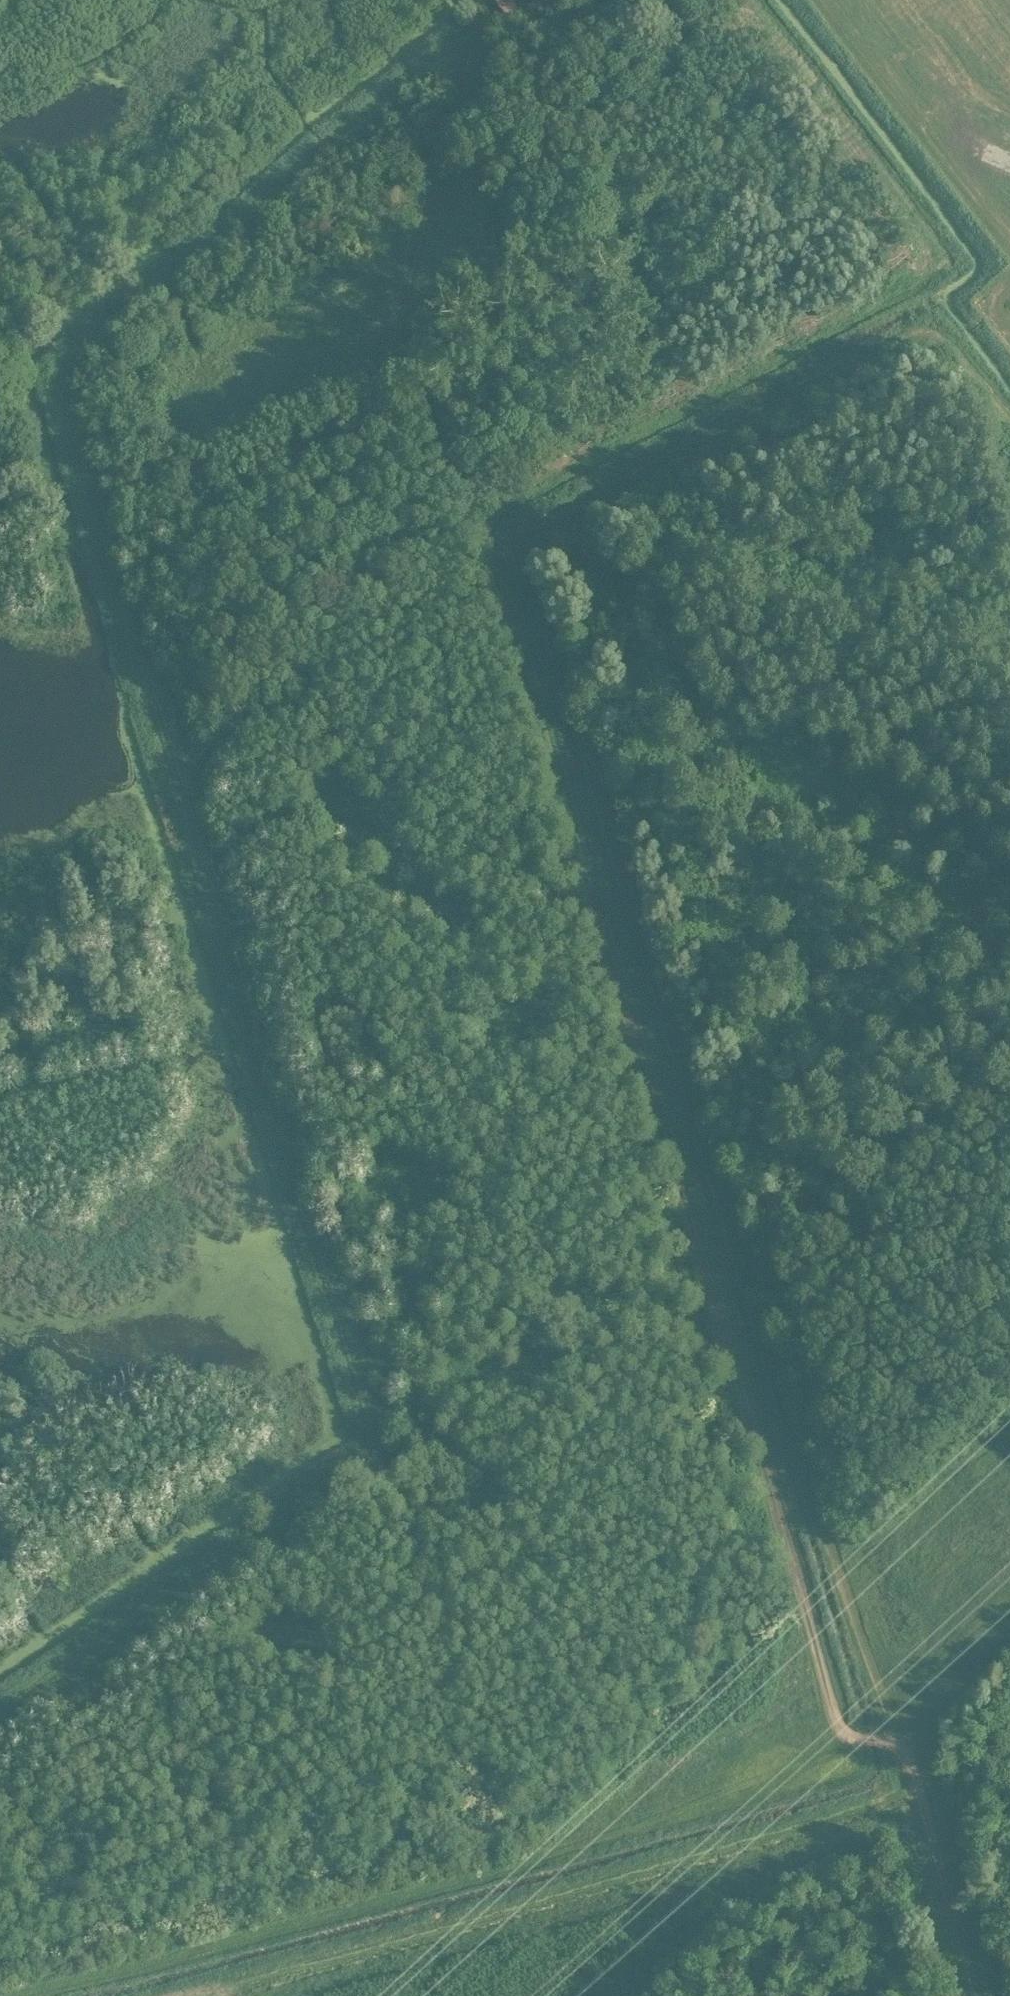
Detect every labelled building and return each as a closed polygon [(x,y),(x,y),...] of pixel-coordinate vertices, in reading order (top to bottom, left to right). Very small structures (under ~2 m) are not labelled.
[(498,20),(511,11),(502,0),(482,0),(498,20)]
